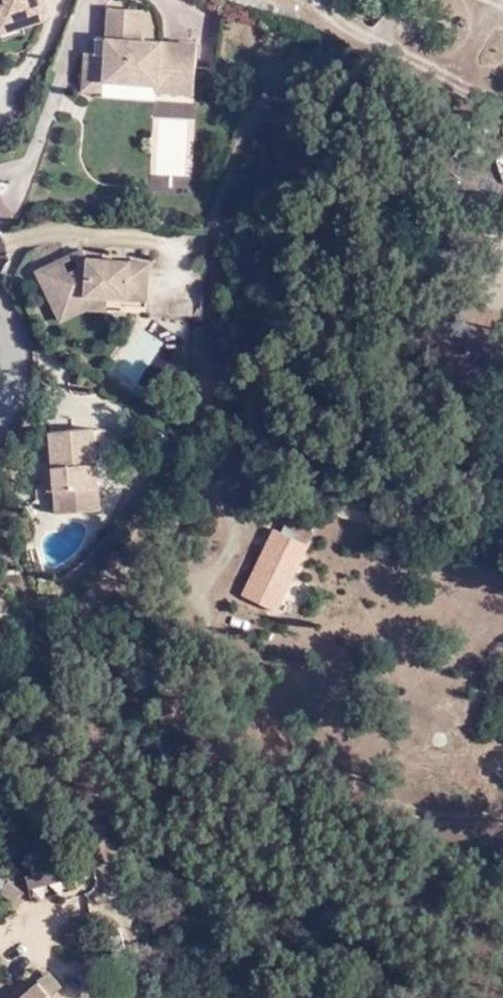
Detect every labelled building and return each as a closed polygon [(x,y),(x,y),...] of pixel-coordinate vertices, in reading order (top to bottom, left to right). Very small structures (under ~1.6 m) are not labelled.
[(5,23),(43,11),(39,0),(0,0),(0,8),(5,23)] [(103,35),(142,38),(143,8),(105,6),(103,35)] [(197,42),(142,38),(103,35),(103,52),(93,52),(82,52),(80,89),(103,91),(103,81),(125,82),(156,83),(156,91),(193,93),(197,42)] [(103,52),(103,35),(94,35),(93,52),(103,52)] [(125,92),(125,82),(103,81),(103,91),(125,92)] [(176,154),(175,122),(164,122),(165,154),(176,154)] [(80,294),(108,297),(149,299),(150,261),(88,257),(83,245),(69,251),(77,264),(64,271),(57,258),(35,269),(50,300),(61,294),(67,303),(80,294)] [(433,325),(464,340),(493,282),(464,267),(433,325)] [(108,309),(108,297),(80,294),(67,303),(61,294),(50,300),(60,320),(85,307),(108,309)] [(55,489),(53,489),(55,513),(100,509),(95,428),(50,432),(52,464),(55,489)] [(47,489),(53,489),(55,489),(52,464),(46,465),(47,489)] [(278,542),(285,544),(303,551),(309,533),(286,523),(278,542)] [(303,551),(285,544),(280,555),(299,562),(303,551)] [(299,562),(280,555),(267,549),(246,600),(278,613),(299,562)]
